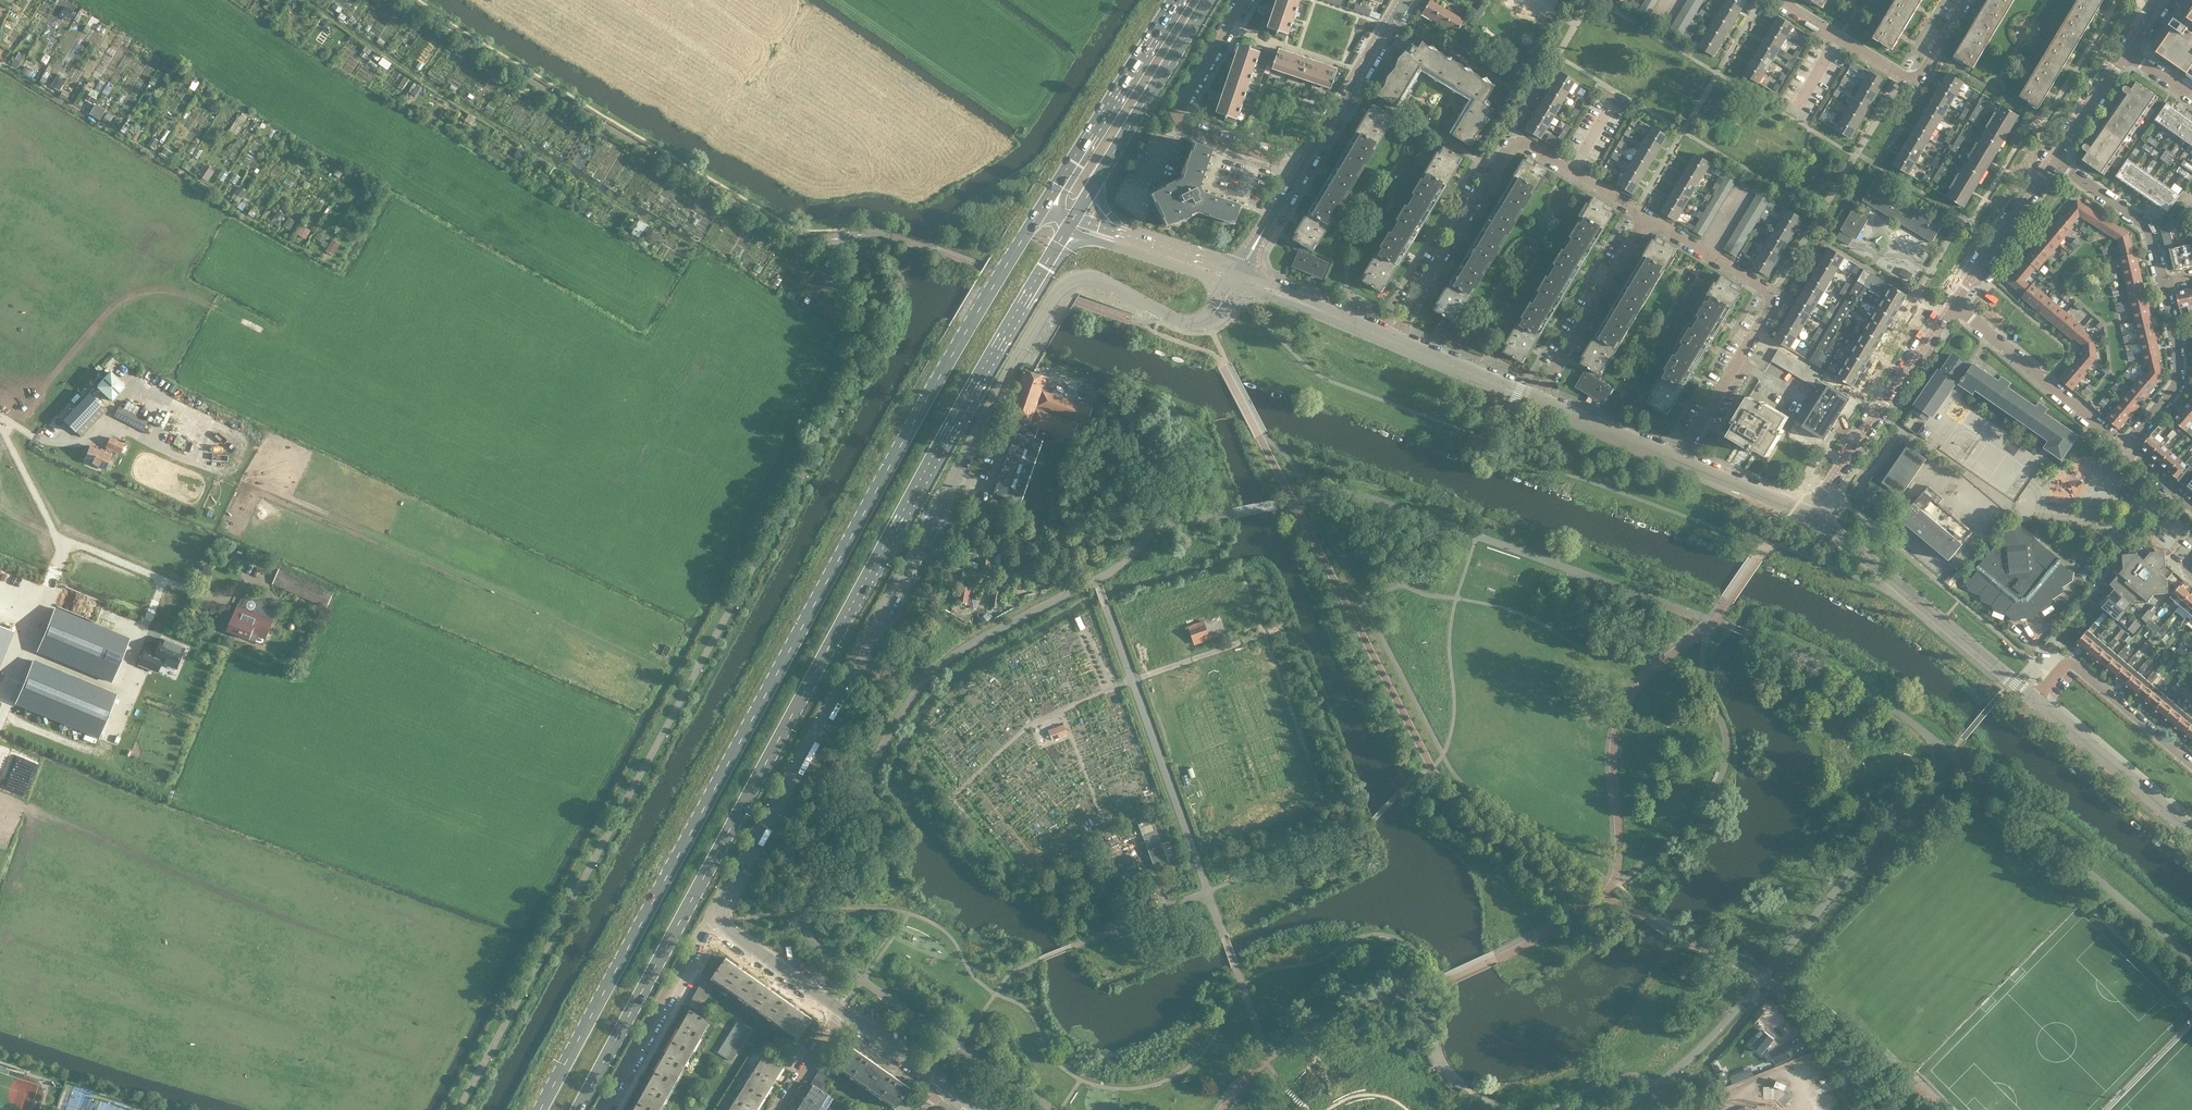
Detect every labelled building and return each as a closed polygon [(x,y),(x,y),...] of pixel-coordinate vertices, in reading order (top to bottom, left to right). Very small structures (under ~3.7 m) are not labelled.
[(1267,28),(1276,31),(1275,33),(1276,34),(1275,35),(1285,39),(1286,35),(1298,1),(1296,0),(1276,0),(1267,28)] [(1421,14),(1433,20),(1441,7),(1430,0),(1421,14)] [(1643,4),(1653,10),(1657,3),(1651,0),(1646,0),(1643,4)] [(1686,2),(1698,9),(1699,8),(1700,7),(1689,0),(1688,0),(1686,2)] [(1726,1),(1741,10),(1748,0),(1727,0),(1726,1)] [(1880,26),(1902,40),(1910,26),(1908,24),(1922,0),(1925,2),(1926,0),(1896,0),(1880,26)] [(1960,46),(1981,58),(1990,43),(1987,41),(2012,0),(1988,0),(1960,46)] [(2076,3),(2026,86),(2046,98),(2106,0),(2071,0),(2076,3)] [(1726,1),(1719,13),(1734,22),(1741,10),(1726,1)] [(1698,9),(1686,2),(1682,9),(1694,16),(1696,14),(1698,9)] [(1837,3),(1835,7),(1841,11),(1844,7),(1837,3)] [(1643,4),(1642,6),(1639,11),(1649,16),(1653,10),(1643,4)] [(1441,7),(1433,20),(1444,27),(1452,14),(1441,7)] [(1682,9),(1678,16),(1690,23),(1691,22),(1694,16),(1682,9)] [(1719,13),(1712,24),(1727,33),(1734,22),(1719,13)] [(1452,14),(1444,27),(1455,34),(1464,21),(1452,14)] [(2157,52),(2191,77),(2191,14),(2190,17),(2188,16),(2187,18),(2188,19),(2184,25),(2174,19),(2170,26),(2173,28),(2172,30),(2173,31),(2171,35),(2169,34),(2168,37),(2169,37),(2164,44),(2163,44),(2161,46),(2162,47),(2160,51),(2158,50),(2157,52)] [(1678,16),(1674,23),(1686,30),(1688,26),(1690,23),(1678,16)] [(1778,17),(1771,28),(1787,37),(1794,26),(1778,17)] [(1674,23),(1670,29),(1682,36),(1685,31),(1686,30),(1674,23)] [(1712,24),(1705,36),(1721,45),(1727,33),(1712,24)] [(1771,28),(1764,40),(1780,49),(1787,37),(1771,28)] [(1691,35),(1685,31),(1682,36),(1688,40),(1691,35)] [(1705,36),(1699,47),(1714,56),(1721,45),(1705,36)] [(1764,40),(1757,51),(1773,61),(1780,49),(1764,40)] [(1383,86),(1375,95),(1395,107),(1401,97),(1403,93),(1412,79),(1416,81),(1417,77),(1414,75),(1419,67),(1437,78),(1435,82),(1440,84),(1441,80),(1455,88),(1453,92),(1458,94),(1459,91),(1473,99),(1468,108),(1464,106),(1462,110),(1465,112),(1457,126),(1453,124),(1451,128),(1454,130),(1451,135),(1471,147),(1474,136),(1482,129),(1485,118),(1493,110),(1488,107),(1490,104),(1485,100),(1494,85),(1484,82),(1476,74),(1466,71),(1458,63),(1448,60),(1440,52),(1430,49),(1421,41),(1417,48),(1412,45),(1412,46),(1406,45),(1404,52),(1397,58),(1394,69),(1387,76),(1383,86)] [(1239,45),(1233,62),(1227,79),(1247,85),(1256,60),(1260,48),(1250,45),(1249,46),(1248,46),(1248,48),(1239,45)] [(1260,48),(1256,60),(1261,62),(1265,50),(1260,48)] [(1789,60),(1793,55),(1783,48),(1779,53),(1789,60)] [(1276,54),(1272,66),(1271,68),(1301,78),(1307,59),(1278,49),(1276,54)] [(1265,50),(1261,62),(1267,64),(1271,52),(1265,50)] [(1757,51),(1750,63),(1766,72),(1773,61),(1757,51)] [(1271,52),(1267,64),(1272,66),(1276,54),(1271,52)] [(18,53),(11,64),(17,67),(23,56),(18,53)] [(1301,78),(1315,83),(1330,88),(1332,83),(1333,84),(1333,81),(1337,69),(1307,59),(1301,78)] [(1750,63),(1744,74),(1759,83),(1766,72),(1750,63)] [(1991,67),(1988,71),(1994,75),(1997,71),(1991,67)] [(1559,72),(1552,84),(1567,93),(1575,81),(1566,76),(1559,72)] [(1870,72),(1863,83),(1879,93),(1886,81),(1870,72)] [(1948,73),(1941,85),(1957,94),(1964,83),(1948,73)] [(43,75),(38,83),(43,85),(47,77),(43,75)] [(51,84),(60,89),(65,80),(57,75),(51,84)] [(1849,80),(1844,77),(1841,84),(1845,86),(1849,80)] [(1227,79),(1215,113),(1225,116),(1224,118),(1225,119),(1224,120),(1234,123),(1247,85),(1227,79)] [(415,80),(409,92),(416,96),(421,87),(419,86),(421,83),(415,80)] [(2083,146),(2082,148),(2083,149),(2084,150),(2087,152),(2082,160),(2102,173),(2108,164),(2115,168),(2122,158),(2116,153),(2122,144),(2129,134),(2136,124),(2142,115),(2149,120),(2156,109),(2149,105),(2156,95),(2137,82),(2133,87),(2132,89),(2128,86),(2126,86),(2125,86),(2123,87),(2083,146)] [(1863,83),(1856,95),(1872,104),(1879,93),(1863,83)] [(1552,84),(1545,95),(1560,105),(1567,93),(1552,84)] [(1941,85),(1934,96),(1950,106),(1957,94),(1941,85)] [(1586,88),(1583,95),(1587,98),(1591,91),(1586,88)] [(59,96),(65,100),(69,94),(62,90),(59,96)] [(85,100),(93,104),(96,99),(88,94),(85,100)] [(1545,95),(1538,107),(1554,116),(1560,105),(1545,95)] [(1856,95),(1849,106),(1865,116),(1872,104),(1856,95)] [(1934,96),(1927,108),(1943,117),(1950,106),(1934,96)] [(2167,102),(2155,120),(2163,126),(2175,108),(2167,102)] [(2000,104),(1991,119),(1982,135),(2001,146),(2020,116),(2003,106),(2000,104)] [(1371,105),(1355,131),(1376,144),(1392,118),(1382,112),(1382,111),(1380,110),(1371,105)] [(1849,106),(1843,118),(1858,127),(1865,116),(1849,106)] [(89,113),(98,119),(102,112),(93,107),(89,113)] [(1538,107),(1532,118),(1547,127),(1554,116),(1538,107)] [(1927,108),(1921,119),(1936,128),(1943,117),(1927,108)] [(2175,108),(2163,126),(2172,132),(2184,114),(2175,108)] [(461,117),(464,119),(465,120),(464,121),(471,125),(475,119),(469,115),(469,114),(467,113),(461,109),(460,111),(463,113),(461,117)] [(143,133),(144,134),(145,134),(142,139),(145,141),(148,136),(149,137),(155,127),(154,127),(155,125),(156,125),(157,122),(156,121),(162,114),(158,111),(151,121),(150,121),(147,127),(144,125),(142,129),(144,131),(143,133)] [(1823,111),(1819,119),(1823,122),(1828,114),(1823,111)] [(113,117),(107,113),(106,112),(101,120),(108,124),(113,117)] [(1963,121),(1966,115),(1965,115),(1962,112),(1958,119),(1963,121)] [(2172,132),(2180,138),(2191,121),(2191,120),(2184,114),(2172,132)] [(1639,119),(1634,117),(1630,124),(1635,126),(1639,119)] [(1532,118),(1525,129),(1540,139),(1547,127),(1532,118)] [(1843,118),(1836,129),(1851,139),(1858,127),(1843,118)] [(1921,119),(1914,131),(1929,140),(1936,128),(1921,119)] [(2180,138),(2189,144),(2191,140),(2191,121),(2180,138)] [(1566,133),(1571,126),(1566,123),(1562,131),(1566,133)] [(1651,127),(1644,138),(1659,147),(1666,136),(1651,127)] [(136,140),(142,132),(137,128),(131,137),(136,140)] [(1950,130),(1947,135),(1952,138),(1955,133),(1950,130)] [(1355,131),(1339,158),(1360,171),(1376,144),(1355,131)] [(1914,131),(1907,142),(1922,151),(1929,140),(1914,131)] [(1947,135),(1946,135),(1942,142),(1948,145),(1952,138),(1947,135)] [(1982,135),(1973,150),(1963,165),(1983,177),(2001,146),(1982,135)] [(1644,138),(1637,149),(1652,158),(1659,147),(1644,138)] [(1557,139),(1552,146),(1557,149),(1561,141),(1557,139)] [(145,146),(152,149),(155,145),(155,144),(149,140),(145,146)] [(1620,141),(1617,147),(1621,150),(1625,143),(1620,141)] [(1907,142),(1900,153),(1915,163),(1922,151),(1907,142)] [(1152,194),(1167,225),(1197,210),(1233,223),(1239,207),(1230,205),(1231,202),(1223,199),(1222,202),(1200,194),(1200,196),(1194,181),(1198,182),(1204,165),(1206,166),(1209,158),(1207,157),(1210,149),(1194,143),(1182,179),(1152,194)] [(1440,146),(1424,173),(1445,186),(1461,159),(1452,154),(1453,153),(1451,152),(1450,152),(1440,146)] [(519,148),(514,156),(521,160),(526,153),(519,148)] [(174,153),(166,149),(162,155),(170,159),(174,153)] [(1637,149),(1630,161),(1645,170),(1652,158),(1637,149)] [(175,156),(177,157),(180,159),(183,153),(179,150),(175,156)] [(1614,151),(1611,157),(1616,161),(1617,161),(1620,155),(1614,151)] [(2166,156),(2170,159),(2174,154),(2170,151),(2166,156)] [(1943,155),(1938,152),(1934,159),(1938,162),(1943,155)] [(1900,153),(1893,165),(1908,174),(1915,163),(1900,153)] [(2158,159),(2162,162),(2166,156),(2162,153),(2158,159)] [(1696,154),(1688,166),(1704,175),(1711,163),(1696,154)] [(2162,162),(2167,165),(2170,159),(2166,156),(2162,162)] [(327,170),(333,160),(327,157),(321,167),(327,170)] [(548,164),(536,158),(531,166),(539,170),(540,168),(542,169),(544,166),(546,167),(548,164)] [(1339,158),(1323,185),(1344,197),(1360,171),(1339,158)] [(1513,176),(1534,189),(1536,190),(1543,178),(1541,177),(1546,169),(1527,158),(1524,162),(1522,161),(1513,176)] [(185,169),(187,170),(189,171),(194,161),(190,159),(185,169)] [(2128,159),(2116,176),(2124,182),(2136,165),(2128,159)] [(1630,161),(1623,172),(1638,182),(1645,170),(1630,161)] [(1963,165),(1954,181),(1945,196),(1948,197),(1947,198),(1964,207),(1983,177),(1963,165)] [(2136,165),(2124,182),(2133,188),(2145,171),(2136,165)] [(209,182),(215,173),(204,166),(198,176),(209,182)] [(1688,166),(1682,177),(1697,186),(1704,175),(1688,166)] [(340,178),(343,172),(338,169),(334,174),(340,178)] [(2145,171),(2133,188),(2142,194),(2154,177),(2145,171)] [(1623,172),(1616,184),(1631,193),(1638,182),(1623,172)] [(1424,173),(1408,200),(1429,212),(1445,186),(1424,173)] [(1724,179),(1724,180),(1729,183),(1733,185),(1737,178),(1728,173),(1724,179)] [(1513,176),(1497,202),(1518,215),(1534,189),(1513,176)] [(2180,176),(2176,183),(2180,185),(2184,179),(2180,176)] [(1682,177),(1675,188),(1690,197),(1697,186),(1682,177)] [(2154,177),(2142,194),(2151,201),(2163,183),(2154,177)] [(1853,210),(1841,229),(1844,233),(1852,237),(1857,239),(1868,219),(1866,218),(1873,206),(1932,242),(1943,224),(1884,189),(1887,184),(1876,178),(1862,200),(1868,204),(1862,215),(1853,210)] [(1721,184),(1720,187),(1724,190),(1729,192),(1733,185),(1729,183),(1724,180),(1721,184)] [(2163,183),(2151,201),(2159,206),(2171,189),(2163,183)] [(1323,185),(1307,211),(1328,224),(1344,197),(1323,185)] [(229,198),(234,190),(228,186),(223,194),(229,198)] [(238,186),(234,193),(243,198),(247,192),(238,186)] [(1717,190),(1715,194),(1724,200),(1729,192),(1720,187),(1717,190)] [(1675,188),(1668,200),(1683,209),(1690,197),(1675,188)] [(2171,189),(2159,206),(2168,212),(2180,195),(2171,189)] [(1758,191),(1754,199),(1766,206),(1767,204),(1771,199),(1758,191)] [(1713,196),(1709,193),(1705,199),(1709,202),(1713,196)] [(1724,200),(1715,194),(1711,200),(1721,206),(1724,200)] [(1593,197),(1582,216),(1602,228),(1611,214),(1609,213),(1612,208),(1593,197)] [(1754,199),(1750,205),(1763,213),(1764,211),(1766,206),(1754,199)] [(1408,200),(1392,226),(1413,239),(1429,212),(1408,200)] [(1668,200),(1661,211),(1676,220),(1683,209),(1668,200)] [(1721,206),(1711,200),(1710,203),(1719,209),(1721,206)] [(2078,201),(2071,209),(2080,216),(2118,240),(2129,232),(2078,201)] [(237,207),(240,209),(243,211),(246,205),(241,202),(237,207)] [(1497,202),(1481,229),(1502,242),(1518,215),(1497,202)] [(1710,203),(1705,211),(1714,216),(1719,209),(1710,203)] [(1750,205),(1746,212),(1759,219),(1760,217),(1763,213),(1750,205)] [(1788,209),(1781,221),(1796,229),(1803,218),(1788,209)] [(2071,209),(2063,218),(2072,225),(2080,216),(2071,209)] [(1699,210),(1696,216),(1700,219),(1701,217),(1704,213),(1699,210)] [(1291,238),(1298,242),(1309,248),(1312,250),(1328,224),(1307,211),(1291,238)] [(1704,213),(1701,217),(1711,223),(1714,216),(1705,211),(1704,213)] [(1746,212),(1742,219),(1754,226),(1759,219),(1746,212)] [(634,219),(629,216),(626,221),(631,225),(634,219)] [(1582,216),(1565,243),(1586,256),(1602,228),(1582,216)] [(1700,219),(1697,224),(1706,230),(1711,223),(1701,217),(1700,219)] [(2061,217),(2054,225),(2066,236),(2074,227),(2072,225),(2063,218),(2062,219),(2061,217)] [(1754,226),(1742,219),(1740,222),(1753,229),(1754,226)] [(633,230),(641,235),(642,233),(644,235),(649,226),(647,225),(639,220),(638,221),(636,220),(632,227),(635,228),(633,230)] [(2167,220),(2161,229),(2166,250),(2169,249),(2173,248),(2167,220)] [(1781,221),(1774,232),(1789,241),(1796,229),(1781,221)] [(1740,222),(1736,228),(1749,236),(1750,233),(1753,229),(1740,222)] [(1687,227),(1693,231),(1696,226),(1690,223),(1687,227)] [(304,224),(297,231),(305,238),(311,230),(304,224)] [(1696,226),(1693,231),(1702,236),(1706,230),(1697,224),(1696,226)] [(2054,225),(2044,237),(2056,248),(2066,236),(2054,225)] [(1392,226),(1376,253),(1397,266),(1413,239),(1392,226)] [(1736,228),(1732,236),(1744,243),(1749,236),(1736,228)] [(1481,229),(1465,256),(1486,268),(1502,242),(1481,229)] [(1774,232),(1767,243),(1782,252),(1789,241),(1774,232)] [(2129,232),(2118,240),(2121,256),(2127,254),(2133,253),(2129,232)] [(660,243),(664,237),(659,234),(655,239),(660,243)] [(1732,236),(1728,242),(1740,250),(1744,243),(1732,236)] [(1654,240),(1645,255),(1666,268),(1668,269),(1675,258),(1673,257),(1678,248),(1659,237),(1656,241),(1654,240)] [(2044,237),(2034,249),(2047,259),(2056,248),(2044,237)] [(340,244),(333,240),(328,248),(335,252),(340,244)] [(1309,248),(1298,242),(1294,248),(1299,251),(1306,254),(1306,253),(1309,248)] [(1728,242),(1724,249),(1736,256),(1740,250),(1728,242)] [(1565,243),(1551,267),(1572,279),(1586,256),(1565,243)] [(1767,243),(1760,255),(1775,264),(1782,252),(1767,243)] [(2180,246),(2185,267),(2191,266),(2191,251),(2190,244),(2180,246)] [(2169,249),(2174,270),(2185,267),(2180,246),(2173,248),(2169,249)] [(1829,247),(1823,259),(1838,268),(1845,257),(1829,247)] [(2027,261),(2036,268),(2038,270),(2047,259),(2034,249),(2026,258),(2028,260),(2027,261)] [(1306,254),(1299,251),(1293,266),(1306,272),(1313,256),(1306,253),(1306,254)] [(2127,254),(2121,256),(2119,257),(2124,280),(2140,276),(2135,252),(2133,253),(2127,254)] [(1376,253),(1360,279),(1370,285),(1370,286),(1372,287),(1381,292),(1397,266),(1376,253)] [(1645,255),(1629,282),(1650,295),(1666,268),(1645,255)] [(1760,255),(1753,266),(1768,276),(1775,264),(1760,255)] [(1313,256),(1306,272),(1320,278),(1327,263),(1313,256)] [(1465,256),(1449,282),(1470,295),(1486,268),(1465,256)] [(825,264),(828,267),(833,261),(829,258),(825,264)] [(1823,259),(1816,270),(1831,280),(1838,268),(1823,259)] [(2027,261),(2016,273),(2009,282),(2023,294),(2030,286),(2026,282),(2026,281),(2025,281),(2036,268),(2027,261)] [(1551,267),(1533,297),(1554,309),(1572,279),(1551,267)] [(1903,268),(1900,274),(1910,280),(1913,274),(1903,268)] [(1864,269),(1857,281),(1865,286),(1866,284),(1872,274),(1864,269)] [(1816,270),(1809,282),(1824,291),(1831,280),(1816,270)] [(1866,284),(1865,286),(1900,306),(1907,295),(1872,274),(1866,284)] [(1716,283),(1714,286),(1709,294),(1711,296),(1732,308),(1741,292),(1739,291),(1742,287),(1733,282),(1734,282),(1723,276),(1718,284),(1716,283)] [(2140,276),(2124,280),(2128,293),(2143,289),(2140,276)] [(1851,292),(1859,296),(1865,286),(1857,281),(1851,292)] [(1449,282),(1432,309),(1444,316),(1454,321),(1470,295),(1449,282)] [(1629,282),(1613,309),(1634,321),(1650,295),(1629,282)] [(1809,282),(1802,293),(1817,303),(1824,291),(1809,282)] [(2030,286),(2023,294),(2021,296),(2038,310),(2049,298),(2032,284),(2030,286)] [(1859,296),(1876,307),(1893,318),(1900,306),(1865,286),(1859,296)] [(2143,289),(2128,293),(2131,308),(2147,304),(2143,289)] [(2180,308),(2183,307),(2187,306),(2189,315),(2191,314),(2191,308),(2188,290),(2175,293),(2179,308),(2180,308)] [(1859,296),(1851,292),(1844,303),(1852,308),(1859,296)] [(1802,293),(1795,305),(1811,314),(1817,303),(1802,293)] [(1711,296),(1695,322),(1716,334),(1732,308),(1711,296)] [(1533,297),(1517,323),(1538,336),(1554,309),(1533,297)] [(2049,298),(2038,310),(2047,318),(2057,305),(2049,298)] [(1844,303),(1837,315),(1845,320),(1852,308),(1844,303)] [(2147,304),(2131,308),(2135,323),(2151,320),(2147,304)] [(1795,305),(1788,316),(1804,326),(1811,314),(1795,305)] [(2057,305),(2047,318),(2055,325),(2066,313),(2057,305)] [(1893,318),(1876,307),(1869,318),(1887,329),(1893,318)] [(2093,315),(2084,308),(2082,310),(2090,317),(2093,315)] [(1613,309),(1597,335),(1618,347),(1634,321),(1613,309)] [(2066,313),(2055,325),(2072,339),(2074,337),(2081,329),(2083,327),(2066,313)] [(1838,331),(1845,320),(1837,315),(1830,326),(1838,331)] [(1444,316),(1436,330),(1449,338),(1458,324),(1454,321),(1444,316)] [(1788,316),(1781,328),(1797,337),(1804,326),(1788,316)] [(1887,329),(1869,318),(1862,330),(1880,340),(1887,329)] [(2151,320),(2135,323),(2138,337),(2154,333),(2151,320)] [(1695,322),(1679,349),(1700,361),(1716,334),(1695,322)] [(1517,323),(1500,350),(1511,356),(1511,357),(1513,358),(1521,363),(1538,336),(1517,323)] [(1458,324),(1449,338),(1462,346),(1471,332),(1458,324)] [(1838,331),(1830,326),(1823,338),(1831,342),(1838,331)] [(1781,328),(1774,339),(1790,348),(1797,337),(1781,328)] [(2081,329),(2074,337),(2084,346),(2084,350),(2095,349),(2094,340),(2081,329)] [(1880,340),(1862,330),(1855,341),(1873,352),(1880,340)] [(2154,333),(2138,337),(2142,351),(2158,347),(2154,333)] [(1597,335),(1588,349),(1581,362),(1589,367),(1601,375),(1618,347),(1597,335)] [(1831,342),(1823,338),(1817,348),(1825,354),(1831,342)] [(1873,352),(1855,341),(1849,353),(1866,363),(1873,352)] [(2158,347),(2142,351),(2145,364),(2148,363),(2150,371),(2162,374),(2158,360),(2161,360),(2158,347)] [(1802,355),(1806,358),(1810,350),(1806,348),(1802,355)] [(1825,354),(1817,348),(1810,360),(1818,365),(1826,370),(1833,359),(1825,354)] [(1679,349),(1663,375),(1684,388),(1700,361),(1679,349)] [(1778,349),(1771,360),(1814,386),(1818,379),(1821,375),(1778,349)] [(2084,354),(2076,363),(2085,371),(2096,358),(2095,349),(2084,350),(2084,354)] [(1866,363),(1849,353),(1842,364),(1860,374),(1866,363)] [(1917,406),(1914,411),(1927,420),(1931,415),(1933,416),(1957,381),(1955,380),(1956,378),(1961,382),(1960,384),(1967,389),(1973,393),(1974,391),(1976,393),(2044,440),(2048,442),(2045,447),(2051,451),(2061,458),(2062,458),(2078,435),(2045,413),(2048,409),(2039,403),(2036,407),(2007,387),(2010,383),(2002,377),(1999,381),(1975,365),(1974,364),(1970,369),(1965,365),(1966,364),(1952,355),(1941,372),(1938,370),(1915,404),(1917,406)] [(2074,362),(2067,370),(2080,381),(2087,372),(2085,371),(2076,363),(2074,362)] [(1835,375),(1853,386),(1859,375),(1842,364),(1835,375)] [(1601,375),(1589,367),(1585,372),(1576,386),(1590,394),(1598,380),(1601,375)] [(95,385),(111,400),(125,384),(110,370),(95,385)] [(1024,370),(1013,402),(1008,416),(1019,420),(1015,433),(1014,433),(994,493),(1007,498),(1006,500),(1020,505),(1043,440),(1035,437),(1039,427),(1053,431),(1051,436),(1063,440),(1065,436),(1071,438),(1076,424),(1084,427),(1086,422),(1092,407),(1093,402),(1078,397),(1076,401),(1075,403),(1063,398),(1064,394),(1052,390),(1051,394),(1041,391),(1046,378),(1024,370)] [(2067,370),(2059,379),(2072,390),(2080,381),(2067,370)] [(2142,376),(2134,385),(2146,396),(2155,386),(2153,384),(2162,374),(2150,371),(2144,377),(2142,376)] [(1663,375),(1647,402),(1660,410),(1668,414),(1684,388),(1663,375)] [(1803,426),(1803,425),(1824,439),(1850,398),(1829,385),(1828,386),(1818,379),(1814,386),(1815,387),(1794,421),(1803,426)] [(1611,388),(1598,380),(1590,394),(1603,402),(1611,388)] [(2134,385),(2124,397),(2136,408),(2146,396),(2134,385)] [(106,411),(100,405),(89,394),(63,421),(74,432),(75,431),(81,437),(106,411)] [(1739,422),(1730,436),(1738,441),(1739,438),(1753,446),(1751,449),(1753,450),(1754,447),(1769,456),(1774,448),(1771,447),(1780,433),(1782,435),(1784,433),(1781,431),(1789,416),(1782,412),(1780,415),(1766,406),(1768,403),(1766,402),(1764,405),(1750,396),(1746,404),(1748,406),(1740,420),(1737,418),(1736,420),(1739,422)] [(2124,397),(2115,408),(2127,419),(2136,408),(2124,397)] [(142,431),(147,422),(155,407),(144,401),(141,406),(127,399),(122,408),(119,406),(113,417),(142,431)] [(2182,411),(2191,420),(2191,403),(2190,401),(2182,411)] [(1647,402),(1641,412),(1654,420),(1660,410),(1647,402)] [(2115,408),(2106,418),(2118,429),(2127,419),(2115,408)] [(2174,421),(2185,430),(2191,436),(2191,430),(2189,427),(2191,424),(2191,420),(2182,411),(2174,421)] [(1931,429),(1924,425),(1917,434),(1925,440),(1931,429)] [(141,432),(129,426),(126,433),(137,439),(141,432)] [(2150,455),(2163,439),(2164,438),(2158,433),(2154,430),(2150,435),(2140,446),(2150,455)] [(104,469),(108,459),(113,461),(117,452),(120,453),(123,445),(109,438),(106,446),(107,447),(105,454),(90,447),(84,460),(104,469)] [(1864,494),(1872,499),(1878,490),(1902,506),(1907,498),(1903,495),(1927,459),(1908,446),(1909,444),(1902,439),(1875,478),(1873,476),(1869,483),(1871,484),(1864,494)] [(2155,449),(2150,455),(2160,463),(2165,457),(2170,450),(2164,445),(2166,443),(2163,439),(2155,449)] [(2165,457),(2160,463),(2169,470),(2174,465),(2180,458),(2170,450),(2165,457)] [(2190,466),(2190,465),(2191,463),(2191,455),(2186,463),(2180,458),(2174,465),(2169,470),(2169,471),(2179,479),(2190,466)] [(2190,466),(2179,479),(2187,486),(2191,480),(2191,467),(2190,465),(2190,466)] [(1943,498),(1928,486),(1900,519),(1949,560),(1973,531),(1939,503),(1943,498)] [(2015,523),(1989,554),(1979,566),(1981,567),(1968,583),(1969,587),(1971,589),(1975,589),(1980,593),(1981,597),(1983,599),(1987,599),(1992,603),(1993,607),(1995,609),(1999,609),(2005,614),(2006,613),(2015,620),(2020,614),(2026,613),(2033,619),(2040,609),(2042,611),(2047,604),(2051,604),(2053,602),(2052,598),(2057,592),(2061,592),(2063,590),(2062,586),(2067,580),(2071,580),(2073,578),(2072,574),(2057,561),(2058,559),(2015,523)] [(2110,584),(2114,588),(2132,603),(2147,602),(2154,594),(2168,593),(2167,579),(2173,571),(2166,564),(2164,550),(2150,551),(2143,545),(2136,553),(2122,554),(2123,568),(2116,577),(2110,584)] [(982,550),(980,566),(990,568),(993,552),(982,550)] [(976,554),(975,554),(968,553),(968,554),(967,561),(975,563),(976,554)] [(948,561),(946,572),(963,574),(964,563),(948,561)] [(2085,578),(2087,575),(2094,567),(2088,563),(2079,573),(2085,578)] [(327,608),(333,594),(279,570),(273,584),(327,608)] [(1959,575),(1954,570),(1950,575),(1955,579),(1959,575)] [(945,576),(944,583),(953,585),(954,577),(945,576)] [(959,586),(953,585),(944,583),(942,595),(952,596),(951,604),(957,604),(959,586)] [(2174,591),(2172,593),(2170,597),(2179,605),(2189,593),(2183,588),(2185,586),(2183,584),(2182,583),(2181,583),(2174,591)] [(960,585),(957,601),(969,603),(971,587),(960,585)] [(2114,588),(2107,597),(2125,612),(2132,603),(2114,588)] [(978,590),(971,589),(969,603),(976,605),(978,590)] [(992,590),(989,606),(1000,608),(1002,592),(992,590)] [(2189,593),(2179,605),(2175,610),(2178,613),(2185,618),(2191,609),(2191,591),(2191,590),(2189,593)] [(243,594),(227,631),(263,645),(266,639),(278,608),(243,594)] [(2107,597),(2100,605),(2118,620),(2125,612),(2107,597)] [(2166,607),(2171,602),(2168,599),(2162,604),(2166,607)] [(56,607),(39,649),(113,680),(131,638),(56,607)] [(2149,609),(2145,613),(2150,618),(2154,614),(2149,609)] [(2185,618),(2183,620),(2186,623),(2191,616),(2191,609),(2185,618)] [(2097,619),(2095,621),(2099,624),(2106,615),(2102,612),(2097,619)] [(2145,613),(2141,618),(2146,622),(2150,618),(2145,613)] [(2141,625),(2135,620),(2128,629),(2133,633),(2141,625)] [(2156,631),(2159,627),(2151,620),(2147,625),(2156,631)] [(1210,639),(1203,621),(1187,626),(1194,644),(1210,639)] [(2088,649),(2097,637),(2092,633),(2099,624),(2095,621),(2091,626),(2088,629),(2081,637),(2076,643),(2077,644),(2078,645),(2078,644),(2080,646),(2082,644),(2088,649)] [(2113,621),(2105,630),(2108,632),(2110,634),(2117,625),(2113,621)] [(2169,625),(2164,621),(2157,630),(2162,634),(2169,625)] [(13,631),(0,625),(0,663),(13,631)] [(2121,629),(2114,637),(2118,641),(2125,632),(2121,629)] [(2097,657),(2107,645),(2101,641),(2108,632),(2105,630),(2098,638),(2097,637),(2088,649),(2086,651),(2087,652),(2087,653),(2090,655),(2090,654),(2091,652),(2097,657)] [(2152,632),(2148,630),(2144,635),(2148,638),(2152,632)] [(2159,642),(2152,636),(2148,640),(2156,647),(2159,642)] [(144,649),(138,663),(156,670),(161,660),(177,667),(185,647),(161,637),(154,653),(144,649)] [(2107,665),(2117,654),(2111,649),(2118,641),(2114,637),(2107,645),(2097,657),(2095,659),(2096,660),(2097,661),(2099,663),(2100,662),(2101,660),(2107,665)] [(2187,651),(2180,644),(2175,650),(2182,656),(2187,651)] [(2126,662),(2122,658),(2129,650),(2124,645),(2117,654),(2107,665),(2105,668),(2107,669),(2106,669),(2107,669),(2109,671),(2110,671),(2109,670),(2111,669),(2117,674),(2126,662)] [(2126,662),(2117,674),(2115,676),(2116,677),(2116,678),(2117,677),(2119,679),(2120,679),(2119,679),(2121,677),(2127,682),(2136,670),(2131,665),(2138,657),(2135,655),(2134,654),(2126,662)] [(34,659),(17,702),(99,736),(117,694),(34,659)] [(2136,670),(2127,682),(2125,684),(2126,685),(2126,686),(2129,688),(2129,687),(2130,685),(2136,690),(2146,679),(2140,674),(2148,665),(2145,662),(2137,671),(2136,670)] [(1262,686),(1274,683),(1270,671),(1259,674),(1262,686)] [(2146,679),(2136,690),(2135,692),(2136,693),(2136,694),(2139,696),(2139,695),(2140,693),(2146,698),(2156,687),(2150,682),(2156,673),(2152,671),(2146,679)] [(2156,687),(2146,698),(2144,701),(2146,702),(2145,702),(2146,703),(2146,702),(2148,704),(2149,704),(2148,703),(2150,702),(2156,707),(2166,695),(2161,691),(2163,689),(2163,687),(2167,682),(2163,679),(2157,687),(2156,687)] [(2176,682),(2169,691),(2172,694),(2180,685),(2176,682)] [(2166,695),(2156,707),(2154,709),(2155,710),(2156,711),(2156,710),(2158,712),(2158,711),(2159,710),(2166,715),(2175,703),(2166,695)] [(2175,703),(2166,715),(2164,717),(2165,718),(2165,719),(2166,719),(2168,721),(2168,720),(2170,718),(2175,723),(2185,712),(2181,708),(2183,705),(2182,703),(2186,698),(2183,695),(2176,704),(2175,703)] [(2175,723),(2173,725),(2175,726),(2174,727),(2175,727),(2178,729),(2178,728),(2179,726),(2185,731),(2191,723),(2191,704),(2189,708),(2186,712),(2185,712),(2175,723)] [(2185,731),(2183,734),(2185,735),(2184,735),(2185,735),(2187,737),(2188,737),(2188,736),(2189,735),(2191,737),(2191,723),(2185,731)] [(1064,725),(1050,730),(1053,739),(1067,734),(1064,725)] [(1113,826),(1102,832),(1106,840),(1117,833),(1113,826)] [(1156,829),(1142,834),(1148,849),(1154,867),(1168,862),(1162,844),(1156,829)] [(1127,867),(1130,878),(1141,874),(1138,863),(1127,867)] [(726,957),(711,977),(711,978),(717,981),(740,998),(755,977),(726,957)] [(706,974),(702,981),(714,987),(717,981),(711,978),(711,977),(706,974)] [(755,977),(740,998),(770,1019),(784,998),(755,977)] [(702,981),(699,987),(711,993),(714,987),(702,981)] [(699,987),(696,993),(707,999),(711,993),(699,987)] [(696,993),(692,998),(704,1005),(707,999),(696,993)] [(704,1005),(692,998),(689,1004),(701,1011),(704,1005)] [(784,998),(770,1019),(794,1036),(799,1039),(813,1018),(784,998)] [(690,1009),(673,1040),(695,1052),(706,1033),(712,1022),(690,1009)] [(731,1060),(750,1029),(737,1021),(718,1052),(731,1060)] [(1765,1030),(1752,1045),(1761,1053),(1765,1048),(1769,1051),(1777,1064),(1807,1048),(1799,1035),(1781,1045),(1773,1039),(1774,1038),(1765,1030)] [(794,1036),(790,1043),(801,1049),(805,1044),(799,1039),(794,1036)] [(673,1040),(655,1070),(678,1083),(695,1052),(673,1040)] [(790,1043),(787,1049),(798,1055),(801,1049),(790,1043)] [(852,1046),(840,1062),(837,1067),(838,1067),(866,1088),(881,1067),(852,1046)] [(787,1049),(783,1054),(794,1061),(798,1055),(787,1049)] [(762,1053),(752,1069),(774,1082),(784,1066),(762,1053)] [(783,1054),(780,1060),(790,1067),(794,1061),(783,1054)] [(829,1055),(826,1060),(837,1067),(840,1062),(829,1055)] [(826,1060),(822,1066),(834,1073),(838,1067),(837,1067),(826,1060)] [(834,1073),(822,1066),(819,1071),(831,1079),(834,1073)] [(881,1067),(866,1088),(880,1098),(895,1107),(896,1106),(901,1099),(901,1100),(910,1087),(881,1067)] [(1733,1084),(1754,1075),(1751,1068),(1730,1077),(1733,1084)] [(752,1069),(743,1083),(764,1097),(774,1082),(752,1069)] [(638,1101),(653,1109),(662,1109),(678,1083),(655,1070),(638,1101)] [(819,1071),(815,1077),(827,1085),(831,1079),(819,1071)] [(813,1085),(807,1095),(823,1105),(829,1095),(823,1091),(827,1085),(815,1077),(811,1083),(813,1085)] [(733,1100),(750,1109),(756,1109),(764,1097),(743,1083),(733,1100)] [(799,1107),(805,1109),(820,1109),(823,1105),(807,1095),(805,1098),(799,1107)] [(896,1106),(903,1109),(910,1109),(912,1107),(901,1100),(901,1099),(896,1106)] [(727,1109),(750,1109),(733,1100),(730,1104),(727,1109)] [(638,1101),(633,1109),(653,1109),(638,1101)]
